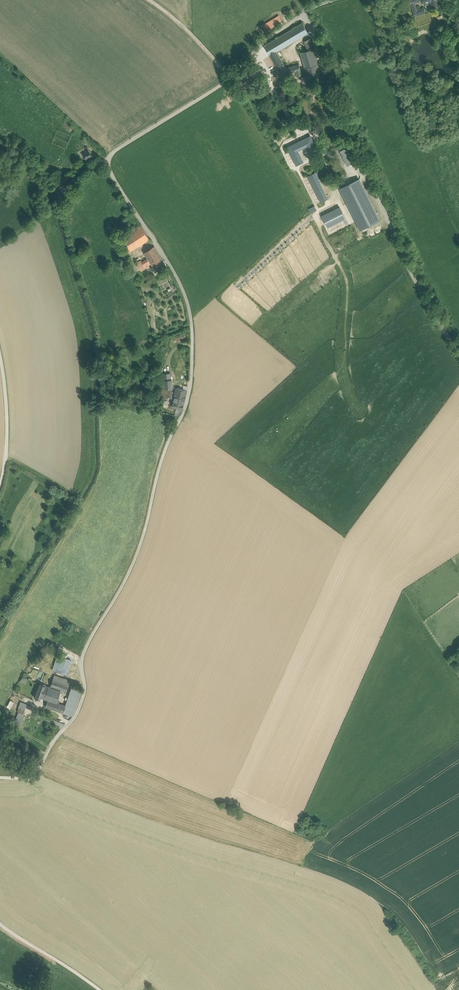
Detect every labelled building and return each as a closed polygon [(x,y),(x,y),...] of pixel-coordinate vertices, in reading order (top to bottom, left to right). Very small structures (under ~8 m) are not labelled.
[(412,12),(416,11),(413,2),(419,0),(408,0),(412,12)] [(423,5),(430,3),(433,12),(438,10),(435,2),(436,1),(435,0),(421,0),(423,5)] [(416,11),(412,12),(414,18),(425,14),(423,9),(416,11)] [(279,16),(263,26),(268,33),(284,23),(279,16)] [(264,45),(270,56),(276,52),(308,33),(302,23),(264,45)] [(304,67),(317,64),(310,38),(305,41),(308,50),(300,52),(304,67)] [(279,70),(286,68),(276,52),(270,56),(279,70)] [(251,64),(236,80),(240,84),(255,68),(251,64)] [(304,67),(307,75),(320,71),(317,64),(304,67)] [(279,70),(282,76),(296,72),(301,70),(299,65),(286,68),(279,70)] [(301,77),(303,83),(321,77),(320,71),(307,75),(301,77)] [(303,162),(298,152),(299,150),(306,147),(308,147),(313,157),(319,154),(310,136),(287,147),(296,165),(303,162)] [(341,151),(340,151),(347,165),(348,165),(352,163),(345,149),(341,151)] [(89,150),(83,154),(85,156),(88,161),(91,159),(90,158),(93,156),(89,150)] [(318,180),(315,173),(308,176),(321,202),(328,199),(318,180)] [(359,179),(340,189),(360,230),(380,220),(359,179)] [(327,228),(344,220),(345,219),(340,207),(322,216),(327,228)] [(141,225),(125,235),(121,238),(127,247),(130,251),(150,239),(141,225)] [(153,247),(144,252),(149,259),(159,253),(156,248),(154,246),(153,247)] [(159,253),(149,259),(153,267),(152,268),(155,272),(167,264),(159,253)] [(161,389),(173,388),(172,373),(161,373),(161,389)] [(187,391),(177,388),(174,401),(184,404),(187,391)] [(71,661),(61,657),(56,671),(66,674),(71,661)] [(51,686),(67,691),(71,680),(54,674),(51,686)] [(60,691),(45,685),(40,697),(48,700),(45,706),(63,712),(65,706),(56,703),(60,691)] [(65,706),(63,712),(73,716),(82,690),(72,686),(65,706)]
